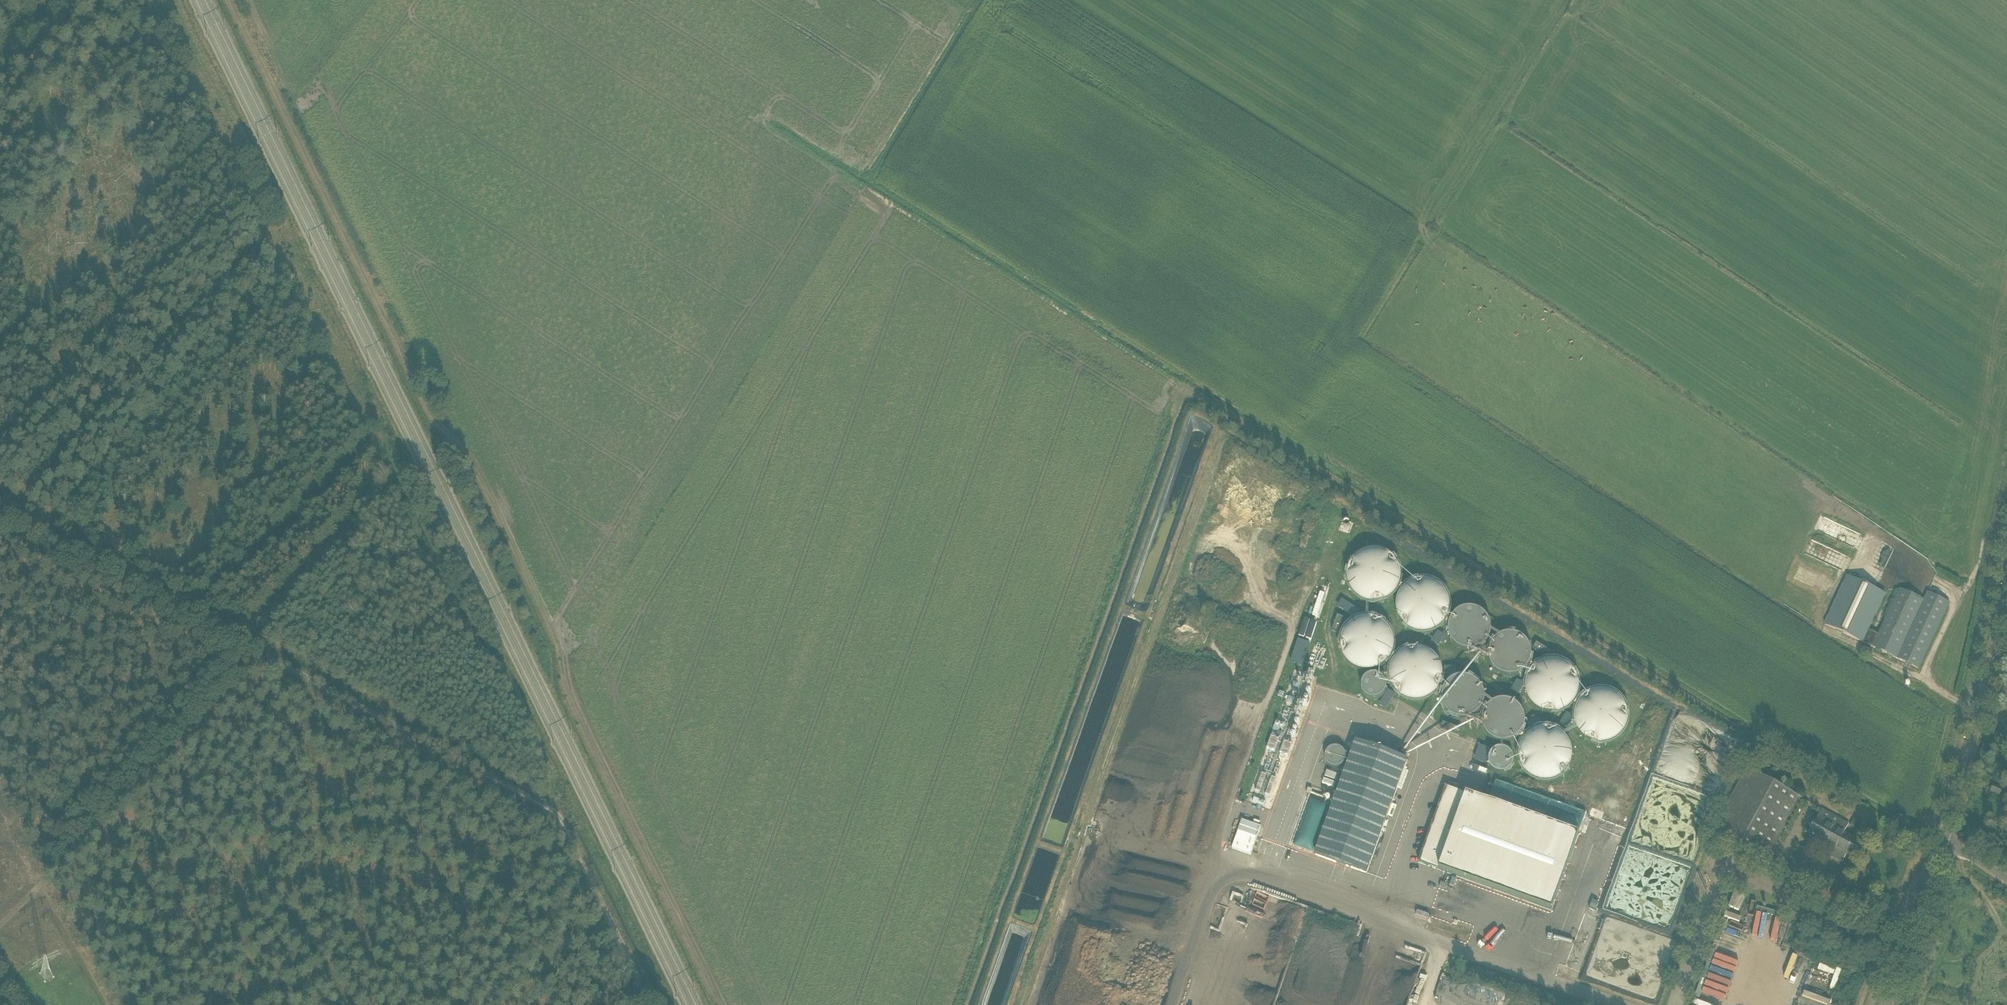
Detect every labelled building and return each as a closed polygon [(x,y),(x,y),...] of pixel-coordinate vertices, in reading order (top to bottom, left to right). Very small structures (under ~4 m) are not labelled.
[(1392,548),(1352,553),(1354,570),(1351,570),(1356,603),(1398,598),(1392,548)] [(1863,642),(1872,647),(1919,668),(1949,602),(1940,598),(1928,592),(1924,600),(1900,588),(1878,634),(1868,630),(1885,593),(1847,576),(1825,625),(1862,642),(1863,642)] [(1446,632),(1447,581),(1401,580),(1401,616),(1411,616),(1410,631),(1446,632)] [(1313,615),(1319,617),(1323,605),(1317,603),(1313,615)] [(1510,675),(1527,673),(1530,701),(1550,712),(1569,710),(1579,692),(1578,685),(1572,669),(1571,666),(1556,657),(1551,657),(1536,663),(1533,669),(1531,648),(1527,639),(1515,632),(1495,634),(1491,625),(1492,626),(1486,613),(1475,606),(1466,607),(1457,611),(1449,625),(1460,651),(1487,648),(1495,667),(1510,675)] [(1337,615),(1332,630),(1338,632),(1343,617),(1337,615)] [(1353,668),(1374,669),(1392,661),(1394,640),(1384,619),(1363,617),(1345,626),(1344,638),(1347,645),(1346,652),(1353,668)] [(1298,639),(1291,662),(1303,666),(1310,643),(1298,639)] [(1290,656),(1294,644),(1288,642),(1285,654),(1290,656)] [(1537,642),(1533,648),(1548,657),(1552,651),(1537,642)] [(1477,679),(1446,679),(1433,651),(1425,648),(1403,649),(1393,661),(1391,668),(1391,675),(1394,681),(1400,685),(1400,693),(1409,699),(1434,699),(1436,700),(1454,713),(1478,721),(1486,726),(1495,744),(1493,750),(1500,747),(1506,747),(1513,752),(1513,746),(1520,736),(1523,728),(1522,709),(1510,700),(1489,700),(1478,679),(1477,679)] [(1384,696),(1382,674),(1365,675),(1367,698),(1384,696)] [(1629,735),(1619,686),(1575,696),(1585,745),(1629,735)] [(1443,722),(1440,728),(1459,735),(1461,729),(1443,722)] [(1577,740),(1530,724),(1520,756),(1529,759),(1525,771),(1562,784),(1577,740)] [(1356,742),(1315,855),(1367,873),(1408,760),(1356,742)] [(1324,754),(1336,768),(1350,757),(1339,743),(1324,754)] [(1513,770),(1514,749),(1491,749),(1491,769),(1513,770)] [(1767,863),(1802,798),(1748,768),(1712,833),(1767,863)] [(1446,786),(1418,862),(1552,910),(1579,834),(1586,814),(1496,782),(1489,802),(1446,786)] [(2000,795),(2003,789),(1993,785),(1990,792),(2000,795)] [(1822,809),(1808,835),(1827,845),(1846,856),(1853,859),(1862,843),(1853,838),(1844,833),(1849,824),(1822,809)] [(1242,820),(1234,842),(1253,849),(1261,827),(1242,820)] [(1592,891),(1600,894),(1604,883),(1595,880),(1592,891)] [(1740,910),(1743,897),(1733,895),(1730,907),(1740,910)] [(1830,999),(1804,990),(1799,1004),(1828,1004),(1830,999)]
